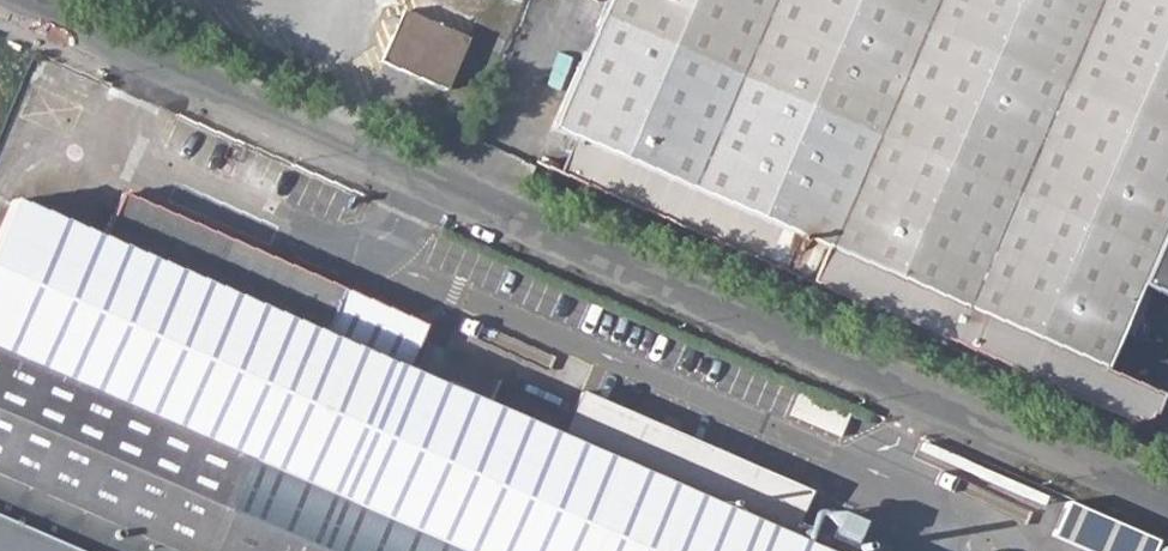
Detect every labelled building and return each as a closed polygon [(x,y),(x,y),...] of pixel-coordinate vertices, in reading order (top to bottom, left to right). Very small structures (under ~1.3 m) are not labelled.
[(598,18),(551,127),(578,139),(564,172),(720,240),(813,280),(1128,419),(1133,421),(1136,415),(1141,418),(1145,414),(1146,411),(1152,413),(1161,391),(1155,389),(1101,365),(1167,213),(1167,0),(606,0),(598,18)] [(405,13),(383,63),(448,92),(470,41),(405,13)] [(0,224),(0,519),(74,550),(821,550),(788,537),(808,491),(580,390),(571,411),(559,405),(565,391),(533,377),(526,392),(496,379),(484,405),(405,370),(425,324),(121,192),(100,238),(11,200),(0,224)] [(1055,538),(1086,550),(1158,550),(1162,542),(1071,502),(1055,538)] [(0,519),(0,550),(74,550),(0,519)]
